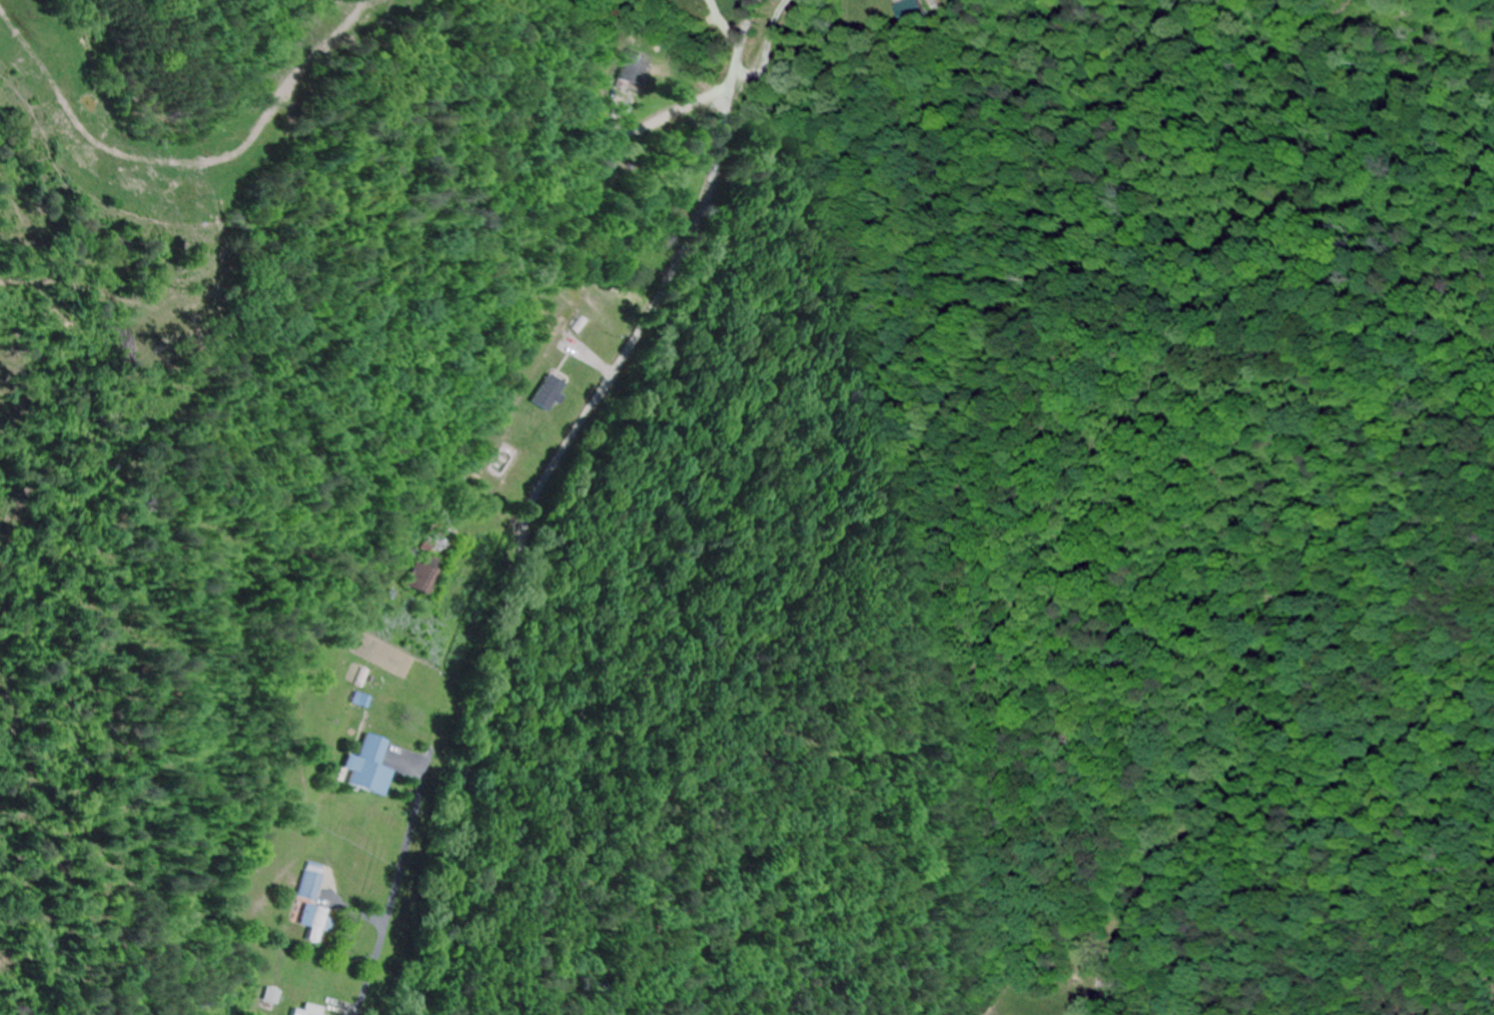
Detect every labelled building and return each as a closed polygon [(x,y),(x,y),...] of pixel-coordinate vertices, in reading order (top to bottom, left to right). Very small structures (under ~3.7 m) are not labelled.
[(926,2),(902,2),(902,22),(926,22),(926,2)] [(631,91),(648,59),(629,49),(612,80),(631,91)] [(529,401),(546,413),(553,403),(554,403),(566,386),(549,374),(529,401)] [(423,550),(430,553),(425,564),(418,561),(406,587),(425,596),(443,558),(436,555),(453,520),(440,514),(423,550)] [(388,741),(367,735),(361,758),(351,755),(347,769),(354,771),(350,787),(385,797),(392,771),(380,768),(388,741)] [(317,901),(325,875),(308,871),(301,897),(317,901)] [(313,927),(309,942),(320,945),(329,909),(309,904),(303,925),(313,927)] [(265,1002),(278,1006),(283,991),(270,986),(265,1002)] [(306,1004),(305,1011),(296,1009),(294,1014),(321,1014),(323,1009),(306,1004)]
